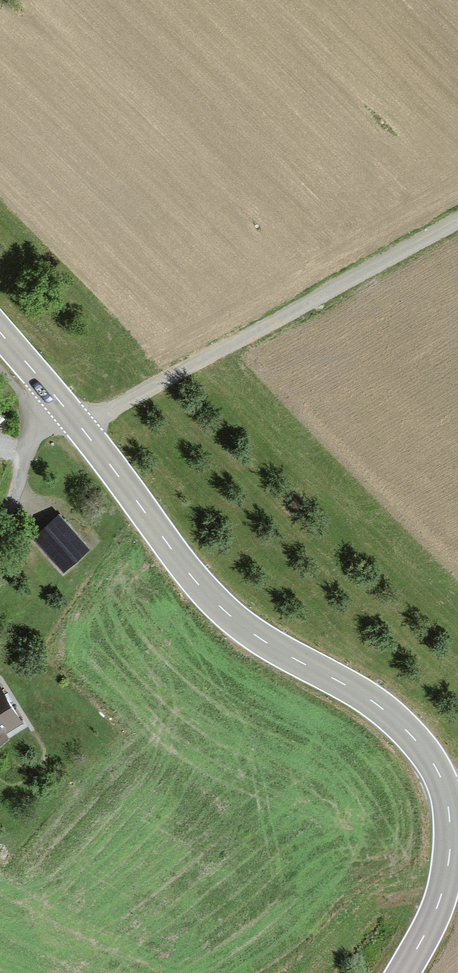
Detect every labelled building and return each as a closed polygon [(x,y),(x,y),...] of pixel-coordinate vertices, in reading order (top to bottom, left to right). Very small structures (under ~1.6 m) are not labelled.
[(88,545),(58,512),(45,523),(33,534),(63,568),(88,545)] [(1,682),(0,683),(0,742),(8,736),(4,730),(23,717),(1,682)]
